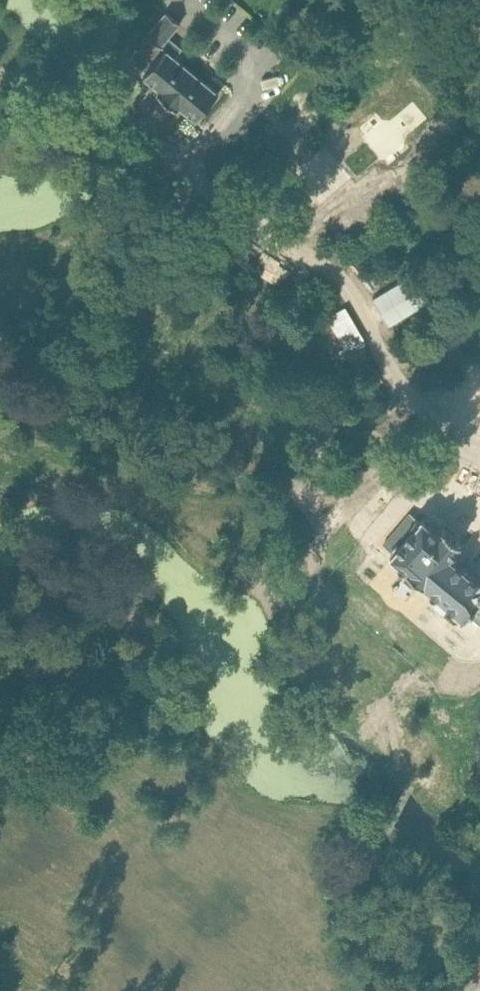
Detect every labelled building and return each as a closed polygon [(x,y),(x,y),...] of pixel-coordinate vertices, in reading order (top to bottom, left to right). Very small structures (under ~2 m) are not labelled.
[(143,75),(156,92),(176,108),(179,105),(196,119),(218,93),(174,56),(182,47),(168,36),(179,22),(165,10),(145,34),(159,45),(160,44),(165,48),(143,75)] [(363,142),(342,161),(357,177),(378,159),(384,161),(402,145),(403,136),(426,118),(412,103),(390,122),(386,121),(377,112),(358,127),(364,135),(363,142)] [(412,276),(373,300),(388,326),(427,302),(412,276)] [(344,308),(326,319),(345,352),(363,342),(344,308)] [(382,543),(391,551),(389,554),(405,568),(402,570),(402,578),(413,588),(420,586),(423,583),(434,593),(436,595),(434,598),(442,605),(442,612),(452,620),(459,620),(467,612),(477,622),(478,621),(479,622),(479,581),(449,554),(460,541),(443,526),(442,525),(437,530),(422,517),(419,520),(409,512),(382,543)]
